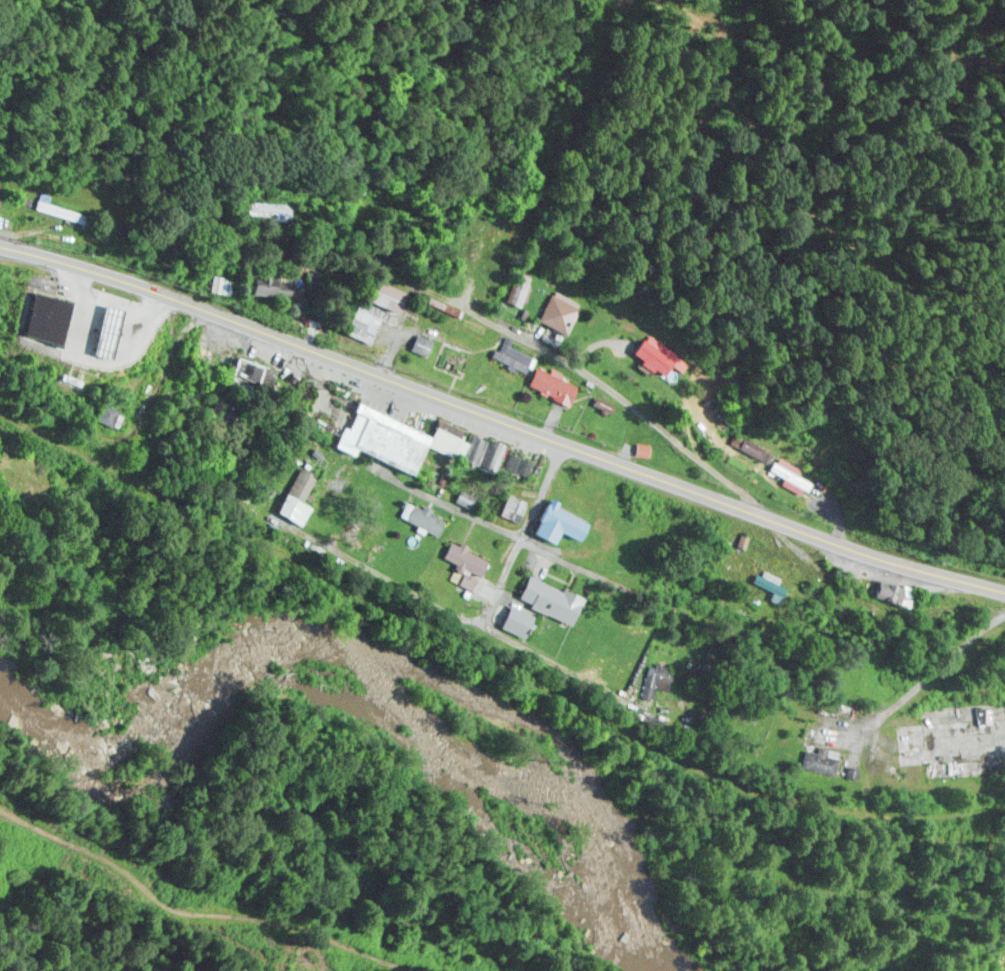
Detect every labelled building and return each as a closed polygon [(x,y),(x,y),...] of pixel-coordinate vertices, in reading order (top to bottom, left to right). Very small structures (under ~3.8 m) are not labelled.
[(84,212),(35,198),(32,209),(81,223),(84,212)] [(20,289),(11,337),(53,345),(63,287),(35,282),(33,292),(20,289)] [(562,336),(582,304),(556,287),(535,319),(562,336)] [(358,296),(340,331),(365,344),(383,308),(358,296)] [(670,364),(680,373),(689,362),(647,330),(629,353),(661,377),(670,364)] [(524,373),(532,355),(509,345),(512,338),(501,333),(490,358),(524,373)] [(220,381),(246,393),(258,367),(232,355),(220,381)] [(566,405),(576,383),(559,376),(561,372),(552,367),(550,372),(534,365),(524,386),(566,405)] [(119,411),(108,400),(94,413),(105,425),(119,411)] [(433,417),(427,433),(348,402),(330,447),(347,454),(349,450),(409,473),(420,443),(493,472),(504,446),(469,432),(465,443),(457,439),(461,428),(433,417)] [(727,441),(760,464),(768,453),(735,430),(727,441)] [(808,481),(795,473),(798,468),(775,454),(765,471),(801,492),(808,481)] [(317,476),(301,466),(276,505),(284,510),(281,515),(296,525),(308,506),(301,501),(317,476)] [(501,514),(518,520),(525,500),(507,494),(501,514)] [(436,533),(442,518),(429,513),(431,509),(405,499),(397,518),(436,533)] [(748,536),(738,531),(733,544),(743,548),(748,536)] [(482,569),(483,554),(466,553),(467,542),(444,540),(442,565),(482,569)] [(781,576),(758,567),(752,582),(775,591),(781,576)] [(569,624),(581,597),(525,573),(513,600),(569,624)] [(833,774),(838,756),(826,753),(826,751),(804,745),(799,766),(833,774)]
